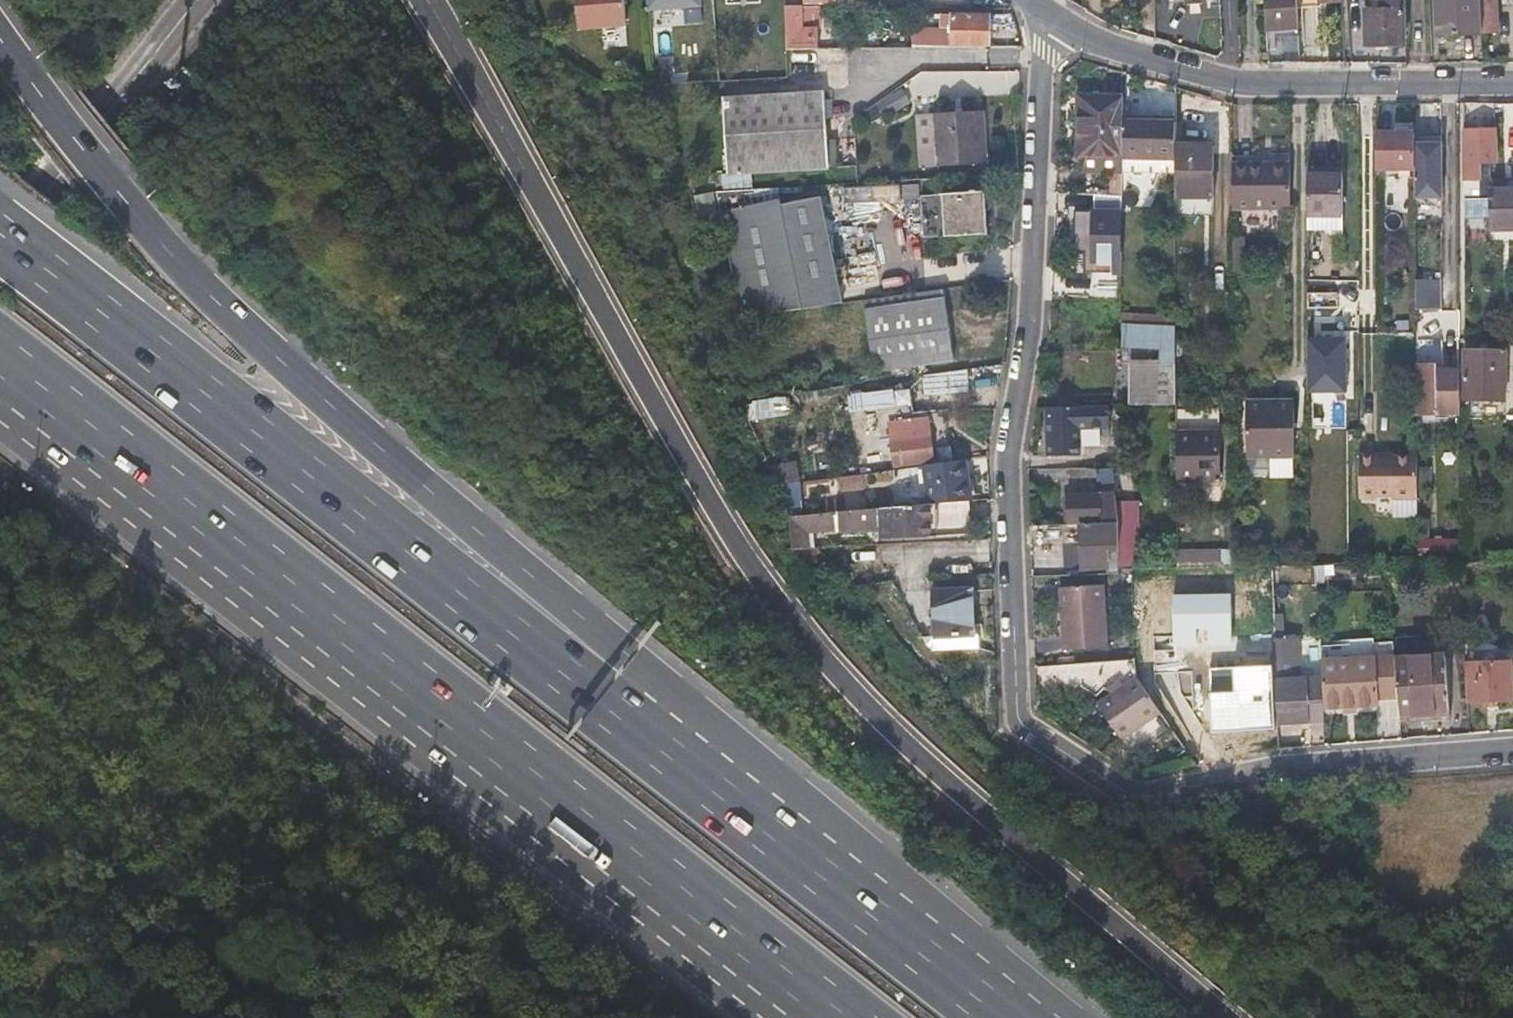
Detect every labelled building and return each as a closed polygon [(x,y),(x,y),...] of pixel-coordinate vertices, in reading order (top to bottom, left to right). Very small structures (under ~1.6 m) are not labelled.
[(578,28),(624,25),(622,0),(576,0),(578,28)] [(706,8),(705,0),(649,0),(649,10),(706,8)] [(1265,30),(1295,28),(1293,0),(1263,0),(1265,30)] [(1402,27),(1401,10),(1401,0),(1378,0),(1378,11),(1363,12),(1364,46),(1403,44),(1402,27)] [(1478,0),(1436,0),(1438,34),(1480,33),(1478,0)] [(1494,14),(1493,0),(1478,0),(1480,33),(1495,32),(1494,14)] [(792,4),(784,4),(785,46),(811,45),(812,26),(795,25),(795,4),(792,4)] [(910,36),(910,45),(987,46),(987,14),(944,13),(944,20),(939,20),(939,32),(919,32),(919,35),(910,35),(910,36)] [(910,36),(892,36),(892,45),(910,45),(910,36)] [(747,77),(746,61),(745,46),(734,46),(735,77),(747,77)] [(874,124),(912,101),(904,87),(866,110),(874,124)] [(840,138),(835,138),(830,139),(829,91),(729,97),(732,171),(841,165),(840,138)] [(1122,156),(1122,121),(1122,96),(1087,95),(1087,117),(1079,117),(1079,155),(1122,156)] [(941,165),(964,164),(987,163),(987,151),(985,111),(938,113),(941,165)] [(1174,122),(1122,121),(1122,156),(1121,170),(1174,170),(1174,142),(1174,122)] [(1376,170),(1395,170),(1414,170),(1414,144),(1414,135),(1414,134),(1375,135),(1376,170)] [(1484,162),(1488,162),(1492,162),(1492,134),(1464,134),(1464,199),(1482,198),(1482,179),(1485,179),(1484,162)] [(1442,135),(1414,135),(1414,144),(1442,144),(1442,135)] [(1211,142),(1174,142),(1174,170),(1174,192),(1211,192),(1211,142)] [(1442,144),(1414,144),(1414,170),(1414,199),(1442,199),(1442,144)] [(841,165),(732,171),(732,173),(841,167),(841,165)] [(1230,214),(1259,214),(1288,213),(1287,168),(1229,169),(1230,214)] [(1307,234),(1324,234),(1342,235),(1342,171),(1307,172),(1307,234)] [(1154,191),(1155,174),(1135,173),(1134,190),(1154,191)] [(724,174),(723,185),(752,186),(753,175),(724,174)] [(847,203),(872,201),(871,186),(846,188),(847,203)] [(776,187),(745,189),(714,190),(742,311),(845,300),(820,194),(780,203),(777,192),(776,187)] [(1492,190),(1492,228),(1512,226),(1512,188),(1492,190)] [(939,195),(940,216),(942,238),(985,236),(983,192),(939,195)] [(1121,210),(1121,193),(1090,193),(1090,209),(1121,210)] [(1466,201),(1467,218),(1487,218),(1486,200),(1466,201)] [(1117,271),(1117,261),(1117,252),(1120,252),(1121,210),(1090,209),(1090,271),(1117,271)] [(1415,281),(1415,311),(1441,311),(1441,281),(1415,281)] [(949,360),(945,325),(941,289),(860,298),(868,369),(949,360)] [(1175,314),(1119,314),(1119,323),(1175,322),(1175,314)] [(1159,351),(1159,356),(1159,361),(1132,362),(1133,404),(1175,403),(1175,327),(1130,327),(1130,345),(1155,345),(1159,351)] [(1346,338),(1308,338),(1309,392),(1346,391),(1346,338)] [(1463,402),(1485,402),(1506,401),(1505,348),(1463,349),(1463,402)] [(1460,414),(1460,371),(1438,371),(1438,367),(1415,367),(1415,414),(1460,414)] [(970,371),(923,372),(924,395),(970,393),(970,371)] [(913,393),(852,390),(851,410),(912,412),(913,393)] [(793,399),(753,400),(754,417),(793,416),(793,399)] [(1291,459),(1292,431),(1292,403),(1246,403),(1245,458),(1267,458),(1291,459)] [(1082,457),(1083,440),(1083,424),(1115,424),(1114,404),(1083,404),(1083,410),(1048,410),(1050,458),(1082,457)] [(933,460),(930,439),(926,418),(890,424),(897,466),(933,460)] [(1219,444),(1176,444),(1176,493),(1219,493),(1219,444)] [(1377,456),(1377,490),(1394,490),(1415,490),(1415,451),(1411,452),(1411,456),(1377,456)] [(1359,453),(1359,475),(1359,496),(1377,496),(1377,490),(1377,456),(1377,453),(1359,453)] [(1291,459),(1267,458),(1267,476),(1291,476),(1291,459)] [(797,460),(778,465),(783,487),(803,483),(797,460)] [(923,466),(926,485),(929,504),(968,500),(963,460),(923,466)] [(1098,470),(1101,487),(1118,484),(1114,467),(1098,470)] [(1083,524),(1116,524),(1116,504),(1115,497),(1097,498),(1090,498),(1067,498),(1068,524),(1083,524)] [(907,506),(909,539),(951,536),(950,517),(971,517),(969,500),(968,500),(929,504),(907,506)] [(1118,550),(1119,569),(1131,569),(1139,568),(1136,503),(1116,504),(1116,524),(1118,550)] [(875,510),(876,531),(877,541),(909,539),(907,506),(875,510)] [(875,510),(804,518),(806,531),(834,530),(834,533),(876,531),(875,510)] [(792,552),(808,551),(806,531),(804,518),(801,518),(790,519),(792,552)] [(1066,552),(1067,561),(1067,570),(1109,569),(1108,550),(1118,550),(1116,524),(1083,524),(1084,551),(1066,552)] [(1462,537),(1420,538),(1421,557),(1462,556),(1462,537)] [(1108,550),(1109,569),(1119,569),(1118,550),(1108,550)] [(1104,585),(1060,587),(1063,650),(1106,647),(1104,585)] [(934,589),(935,611),(936,633),(975,631),(972,586),(934,589)] [(1232,593),(1173,594),(1174,645),(1233,645),(1232,593)] [(936,633),(937,647),(976,646),(975,631),(936,633)] [(1296,681),(1296,666),(1294,639),(1271,640),(1273,665),(1275,725),(1322,721),(1321,709),(1321,692),(1306,692),(1306,681),(1296,681)] [(1390,643),(1319,648),(1321,692),(1321,709),(1374,706),(1373,699),(1394,698),(1392,661),(1390,643)] [(1395,716),(1425,715),(1447,713),(1443,658),(1392,661),(1394,698),(1395,716)] [(1469,686),(1470,695),(1470,704),(1512,702),(1510,662),(1464,664),(1466,686),(1469,686)] [(1092,666),(1039,664),(1038,681),(1092,683),(1092,666)] [(1273,665),(1210,668),(1213,727),(1275,725),(1273,665)] [(1121,738),(1141,724),(1160,710),(1136,676),(1123,685),(1118,679),(1103,689),(1108,695),(1097,703),(1121,738)] [(1426,726),(1425,715),(1395,716),(1396,728),(1426,726)]
